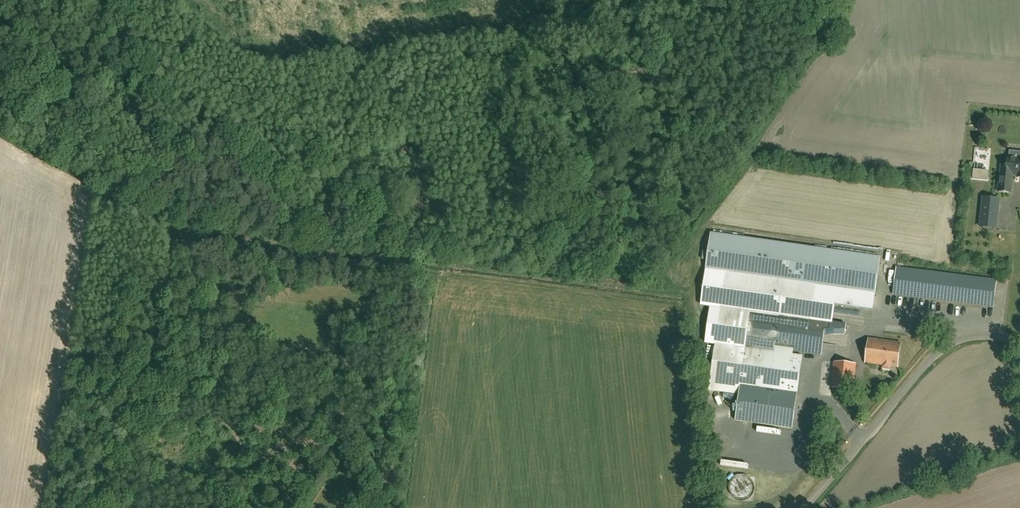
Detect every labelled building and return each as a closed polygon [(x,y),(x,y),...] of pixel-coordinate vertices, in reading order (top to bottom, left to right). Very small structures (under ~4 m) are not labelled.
[(998,191),(1011,192),(1013,174),(1018,175),(1018,177),(1019,177),(1019,156),(1019,158),(1008,157),(1006,173),(1000,172),(998,191)] [(988,180),(988,179),(988,173),(979,172),(979,170),(974,170),(973,177),(972,177),(972,178),(988,180)] [(999,199),(983,198),(980,227),(996,228),(999,199)] [(875,291),(876,283),(880,257),(711,233),(701,303),(710,305),(705,343),(715,345),(709,388),(739,393),(735,421),(792,429),(802,354),(792,353),(793,349),(821,353),(825,321),(810,319),(813,299),(873,307),(875,291)] [(994,306),(997,280),(896,267),(893,293),(994,306)] [(898,366),(901,343),(869,338),(866,362),(883,365),(882,368),(891,369),(891,366),(898,366)] [(854,389),(856,364),(834,361),(832,387),(854,389)]
